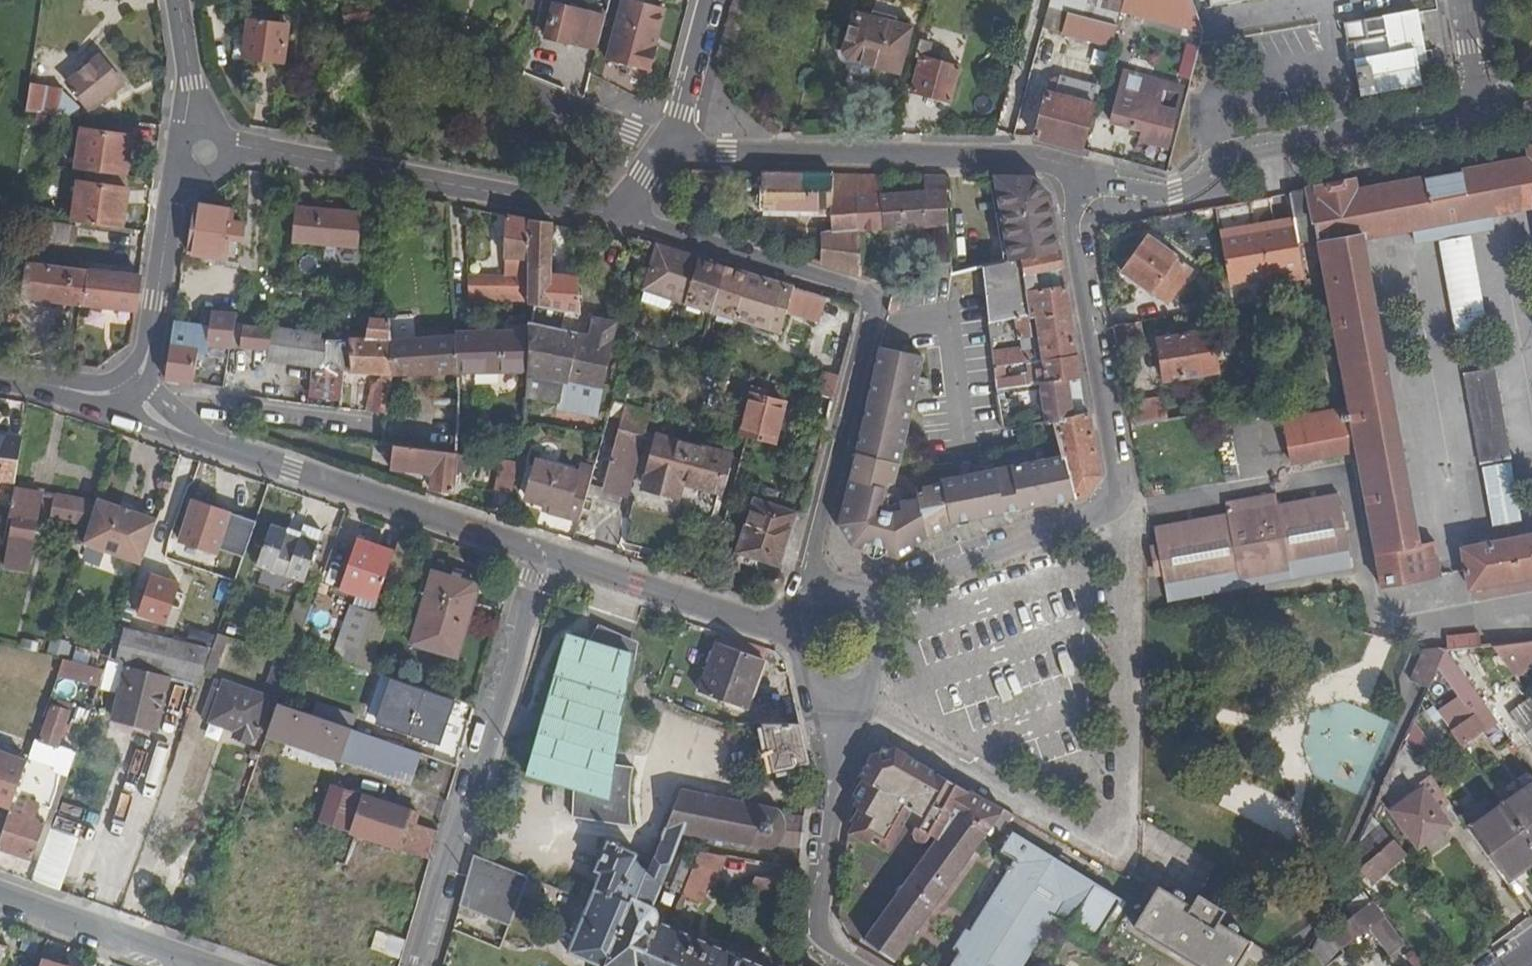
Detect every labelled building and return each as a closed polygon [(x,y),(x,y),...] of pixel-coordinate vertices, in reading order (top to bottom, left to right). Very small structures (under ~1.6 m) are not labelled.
[(542,2),(543,0),(528,0),(526,8),(540,11),(542,2)] [(641,0),(629,0),(609,58),(651,72),(660,48),(658,48),(670,10),(641,0)] [(1050,7),(1070,12),(1118,25),(1122,12),(1153,20),(1159,0),(1109,0),(1109,2),(1103,0),(1052,0),(1050,7)] [(1213,10),(1214,9),(1214,6),(1228,4),(1228,6),(1239,4),(1239,3),(1254,0),(1211,0),(1213,10)] [(570,39),(600,46),(606,18),(542,2),(540,11),(536,30),(547,33),(546,38),(568,44),(570,39)] [(374,19),(370,5),(347,10),(349,24),(374,19)] [(1419,11),(1348,23),(1345,24),(1347,31),(1349,43),(1361,41),(1364,58),(1356,59),(1361,95),(1422,85),(1418,63),(1428,62),(1428,59),(1429,59),(1427,51),(1426,51),(1419,11)] [(1112,46),(1118,25),(1070,12),(1064,33),(1084,38),(1082,45),(1103,51),(1105,45),(1112,46)] [(849,59),(863,62),(875,15),(872,14),(871,17),(855,13),(845,49),(845,52),(846,55),(849,59)] [(875,15),(863,62),(899,71),(911,27),(896,22),(896,21),(875,15)] [(284,65),(289,28),(250,22),(244,60),(259,62),(267,63),(284,65)] [(920,42),(916,57),(922,59),(913,91),(952,102),(961,68),(938,62),(939,57),(929,54),(931,45),(920,42)] [(91,113),(125,87),(102,58),(85,72),(68,85),(91,113)] [(32,86),(28,113),(52,115),(60,116),(63,91),(48,88),(49,71),(38,70),(35,86),(32,86)] [(1035,137),(1084,151),(1101,89),(1061,77),(1058,87),(1052,85),(1049,94),(1047,93),(1035,137)] [(1168,147),(1177,112),(1139,102),(1132,128),(1150,133),(1148,141),(1168,147)] [(83,132),(78,172),(127,179),(132,139),(83,132)] [(1298,243),(1319,239),(1348,407),(1284,418),(1293,463),(1357,453),(1381,586),(1442,575),(1436,542),(1421,545),(1366,236),(1415,228),(1418,243),(1495,229),(1493,214),(1531,206),(1531,161),(1449,177),(1357,193),(1356,182),(1290,193),(1298,243)] [(826,265),(862,276),(859,232),(857,174),(765,173),(766,188),(763,189),(759,192),(757,196),(757,201),(759,205),(761,207),(765,209),(766,210),(833,210),(833,232),(825,232),(826,265)] [(857,174),(859,232),(948,225),(945,189),(881,194),(879,175),(857,174)] [(993,177),(1009,261),(1059,252),(1050,194),(1029,178),(993,177)] [(81,185),(75,224),(124,231),(129,192),(81,185)] [(234,211),(197,205),(190,252),(206,255),(205,264),(220,266),(228,268),(228,263),(240,264),(245,225),(232,223),(234,211)] [(361,214),(296,209),(293,243),(358,249),(360,234),(364,234),(366,217),(361,216),(361,214)] [(530,299),(532,220),(509,216),(506,276),(505,300),(530,299)] [(581,313),(577,277),(552,276),(552,223),(532,220),(530,299),(529,302),(536,303),(551,307),(581,313)] [(72,246),(74,228),(44,224),(42,241),(72,246)] [(1467,236),(1436,242),(1454,336),(1485,330),(1467,236)] [(1193,269),(1149,237),(1123,273),(1167,305),(1193,269)] [(686,317),(687,310),(702,259),(659,246),(645,291),(674,300),(683,302),(681,309),(679,315),(686,317)] [(920,258),(923,281),(952,273),(950,249),(920,258)] [(993,352),(995,366),(1036,361),(1035,352),(1032,329),(1027,293),(1025,276),(1034,274),(1062,269),(1059,252),(1009,261),(983,266),(991,333),(1003,331),(1002,320),(1016,317),(1019,338),(1021,337),(1022,348),(993,352)] [(713,311),(738,319),(751,274),(702,259),(687,310),(690,311),(692,305),(713,311)] [(76,272),(31,267),(27,266),(22,302),(81,308),(85,308),(88,285),(74,284),(76,272)] [(240,317),(246,270),(228,268),(220,266),(213,314),(238,317),(240,317)] [(1035,352),(1036,361),(1044,360),(1076,355),(1062,269),(1034,274),(1037,292),(1027,293),(1032,329),(1040,328),(1042,351),(1035,352)] [(85,308),(135,314),(141,279),(76,272),(74,284),(88,285),(85,308)] [(821,320),(827,298),(751,274),(738,319),(782,332),(789,311),(821,320)] [(495,295),(494,276),(470,275),(472,295),(495,295)] [(495,300),(505,300),(506,276),(494,276),(495,295),(495,300)] [(893,288),(888,311),(893,311),(897,287),(893,288)] [(674,300),(645,291),(642,303),(668,311),(672,308),(674,300)] [(1212,309),(1232,306),(1230,291),(1209,294),(1212,309)] [(1203,310),(1212,309),(1209,294),(1200,295),(1203,310)] [(548,327),(551,307),(536,303),(532,324),(548,327)] [(713,311),(692,305),(690,311),(712,318),(713,311)] [(384,374),(393,374),(391,341),(390,321),(385,313),(373,312),(367,340),(350,339),(353,372),(384,374)] [(168,378),(225,389),(229,366),(200,362),(201,353),(209,354),(212,345),(232,349),(238,317),(213,314),(210,330),(175,323),(168,378)] [(528,373),(527,399),(560,404),(562,397),(564,382),(603,389),(615,335),(619,336),(622,324),(594,317),(591,337),(548,327),(532,324),(531,323),(530,332),(528,373)] [(1113,325),(1116,345),(1141,341),(1138,321),(1113,325)] [(351,372),(353,372),(350,339),(323,337),(323,335),(244,326),(243,348),(272,351),(271,361),(291,364),(344,370),(351,372)] [(1208,329),(1215,371),(1218,371),(1211,328),(1208,329)] [(1164,381),(1215,371),(1208,329),(1156,337),(1164,381)] [(460,374),(528,373),(530,332),(457,333),(457,336),(460,374)] [(393,374),(460,374),(457,336),(391,341),(393,374)] [(200,362),(229,366),(232,349),(212,345),(209,354),(201,353),(200,362)] [(921,355),(880,347),(879,346),(871,376),(863,416),(865,416),(908,418),(913,393),(908,393),(909,387),(912,387),(914,376),(916,377),(921,355)] [(76,355),(75,368),(84,370),(85,356),(76,355)] [(1044,360),(1047,382),(1080,378),(1076,355),(1044,360)] [(311,368),(306,399),(336,403),(340,372),(311,368)] [(344,370),(343,383),(351,384),(351,372),(344,370)] [(1506,456),(1490,373),(1458,378),(1474,463),(1506,456)] [(371,412),(386,414),(388,414),(393,374),(384,374),(383,384),(375,388),(371,412)] [(908,393),(913,393),(916,377),(914,376),(912,387),(909,387),(908,393)] [(1047,382),(1040,383),(1045,422),(1045,423),(1054,421),(1086,414),(1086,413),(1080,378),(1047,382)] [(564,382),(562,397),(599,403),(600,399),(602,399),(604,389),(603,389),(564,382)] [(748,437),(775,445),(786,402),(753,393),(742,436),(748,437)] [(1163,398),(1130,399),(1131,423),(1163,423),(1163,398)] [(626,496),(649,411),(625,404),(601,489),(626,496)] [(1086,414),(1054,421),(1062,456),(1062,458),(1066,457),(1076,498),(1085,495),(1100,474),(1089,411),(1086,413),(1086,414)] [(908,418),(865,416),(863,416),(860,426),(855,449),(858,449),(884,454),(859,547),(897,558),(912,549),(912,544),(916,542),(915,541),(930,533),(924,487),(921,488),(922,491),(915,492),(917,498),(902,501),(900,502),(901,508),(897,509),(898,512),(893,512),(878,509),(881,495),(886,493),(884,488),(886,487),(887,482),(892,483),(902,442),(898,441),(899,435),(901,435),(903,425),(906,425),(908,418)] [(902,442),(906,425),(903,425),(901,435),(899,435),(898,441),(902,442)] [(23,441),(0,439),(0,482),(16,483),(23,441)] [(644,488),(657,492),(669,442),(658,440),(644,488)] [(669,442),(657,492),(677,497),(681,482),(720,492),(730,458),(669,442)] [(469,475),(471,456),(458,455),(392,447),(392,469),(433,474),(432,490),(455,493),(456,473),(469,475)] [(855,449),(838,525),(851,545),(859,547),(884,454),(858,449),(855,449)] [(1033,466),(1033,467),(1044,504),(1076,498),(1066,457),(1062,458),(1062,456),(1043,460),(1043,462),(1033,464),(1033,466)] [(497,492),(513,495),(519,462),(503,460),(497,492)] [(1492,528),(1522,521),(1508,461),(1478,468),(1492,528)] [(550,515),(579,523),(590,480),(576,476),(577,474),(552,467),(552,468),(535,463),(526,498),(545,503),(553,506),(550,515)] [(1018,469),(1017,464),(1010,466),(1017,503),(1019,504),(1021,504),(1023,506),(1023,508),(1044,504),(1033,467),(1027,468),(1027,467),(1018,469)] [(995,469),(996,474),(1000,474),(1012,511),(1023,508),(1023,506),(1021,504),(1019,504),(1017,503),(1010,466),(995,469)] [(924,487),(930,533),(953,520),(954,522),(998,513),(999,509),(999,508),(1002,507),(996,474),(995,475),(993,469),(978,472),(979,475),(968,477),(969,479),(963,480),(962,476),(941,480),(941,484),(924,487)] [(978,472),(962,476),(963,480),(969,479),(968,477),(979,475),(978,472)] [(999,509),(998,513),(1012,511),(1000,474),(996,474),(1002,507),(999,508),(999,509)] [(900,502),(902,501),(902,499),(893,485),(892,485),(892,483),(887,482),(886,487),(884,488),(886,493),(881,495),(878,509),(893,512),(898,512),(897,509),(901,508),(900,502)] [(41,494),(15,490),(14,499),(10,518),(16,519),(8,570),(27,573),(31,547),(39,549),(41,533),(34,531),(41,494)] [(1167,600),(1266,584),(1263,569),(1274,567),(1277,582),(1340,571),(1338,560),(1350,558),(1339,495),(1278,506),(1275,494),(1226,503),(1228,515),(1154,527),(1167,600)] [(70,522),(76,500),(57,497),(53,516),(70,522)] [(795,520),(797,513),(758,499),(741,551),(773,562),(771,568),(773,573),(769,576),(768,581),(770,585),(774,588),(779,589),(783,586),(786,582),(785,577),(782,574),(779,572),(778,568),(779,564),(781,564),(783,556),(785,558),(798,521),(795,520)] [(86,539),(98,504),(76,500),(70,522),(78,525),(66,561),(78,565),(85,544),(86,539)] [(159,521),(99,501),(98,504),(86,539),(85,544),(143,564),(144,563),(159,521)] [(211,508),(194,502),(181,543),(183,544),(179,555),(211,567),(215,555),(217,555),(231,514),(227,513),(211,508)] [(553,506),(545,503),(542,512),(550,515),(553,506)] [(212,507),(211,508),(227,513),(227,512),(225,507),(217,504),(212,507)] [(930,533),(930,534),(951,522),(954,522),(953,520),(930,533)] [(289,533),(272,526),(258,565),(305,582),(311,564),(314,564),(319,552),(316,551),(323,533),(305,527),(301,540),(288,535),(289,533)] [(915,541),(916,542),(930,534),(930,533),(915,541)] [(1470,588),(1531,577),(1531,536),(1463,549),(1470,588)] [(386,579),(395,552),(392,551),(389,558),(376,553),(378,546),(359,540),(342,590),(360,596),(357,606),(353,604),(341,638),(343,640),(335,661),(356,667),(374,615),(386,579)] [(389,558),(392,551),(378,546),(376,553),(389,558)] [(1352,569),(1350,558),(1338,560),(1340,571),(1352,569)] [(155,567),(144,563),(143,564),(134,590),(146,594),(155,567)] [(1263,569),(1266,584),(1277,582),(1274,567),(1263,569)] [(412,644),(458,659),(478,594),(478,589),(476,586),(474,584),(433,572),(412,644)] [(339,599),(353,604),(357,606),(360,596),(342,590),(339,599)] [(301,639),(313,607),(299,602),(281,654),(294,659),(298,648),(301,639)] [(388,620),(374,615),(356,667),(371,673),(388,620)] [(132,628),(122,626),(118,636),(129,639),(132,628)] [(598,627),(585,642),(588,643),(587,650),(625,662),(626,652),(630,653),(627,677),(632,678),(638,644),(598,627)] [(227,636),(219,633),(214,649),(221,651),(227,636)] [(1449,650),(1483,646),(1482,635),(1447,639),(1449,650)] [(164,647),(200,655),(203,646),(166,637),(164,647)] [(585,642),(568,637),(529,772),(525,772),(525,775),(573,788),(572,818),(632,826),(633,768),(613,765),(627,677),(630,653),(626,652),(625,662),(587,650),(588,643),(585,642)] [(311,643),(301,639),(298,648),(309,651),(311,643)] [(1493,645),(1494,647),(1517,678),(1531,668),(1531,641),(1493,645)] [(73,647),(56,642),(52,653),(69,659),(73,647)] [(762,659),(717,643),(698,692),(745,708),(762,659)] [(200,655),(211,658),(214,649),(203,646),(200,655)] [(214,649),(211,658),(217,660),(221,651),(214,649)] [(1412,681),(1428,690),(1438,668),(1447,650),(1447,649),(1425,651),(1412,681)] [(1441,719),(1461,746),(1497,721),(1448,650),(1447,650),(1438,668),(1461,699),(1455,703),(1458,707),(1441,719)] [(294,659),(281,654),(267,694),(280,699),(294,659)] [(106,670),(64,660),(60,674),(101,685),(106,670)] [(169,679),(127,669),(115,720),(157,730),(169,679)] [(224,683),(219,681),(214,694),(220,697),(211,722),(237,731),(236,733),(238,737),(250,741),(254,739),(254,737),(256,738),(269,697),(224,682),(224,683)] [(390,743),(419,753),(439,696),(408,685),(390,743)] [(295,710),(351,730),(352,730),(357,717),(299,698),(295,710)] [(1531,698),(1509,713),(1531,746),(1531,699),(1531,698)] [(54,707),(42,742),(59,748),(65,731),(70,733),(72,728),(67,726),(73,707),(60,702),(58,709),(54,707)] [(279,704),(268,735),(341,760),(351,730),(295,710),(279,704)] [(809,764),(800,725),(764,724),(775,772),(809,764)] [(351,730),(341,760),(340,761),(410,786),(421,754),(419,753),(390,743),(352,730),(351,730)] [(1406,740),(1397,761),(1418,791),(1392,810),(1419,848),(1450,826),(1446,821),(1457,813),(1406,740)] [(867,782),(861,792),(898,808),(892,820),(905,827),(907,822),(919,828),(916,833),(929,840),(931,836),(938,840),(948,827),(950,822),(965,798),(934,780),(936,774),(906,757),(907,755),(896,749),(872,755),(859,775),(859,777),(867,782)] [(965,798),(968,792),(936,774),(934,780),(965,798)] [(1246,783),(1232,807),(1286,839),(1300,814),(1246,783)] [(381,842),(431,859),(438,834),(415,826),(419,813),(333,785),(320,821),(357,834),(381,842)] [(1531,845),(1531,786),(1504,806),(1531,845)] [(684,788),(668,827),(682,832),(682,833),(710,839),(709,844),(721,846),(723,841),(737,844),(737,845),(739,846),(739,844),(756,847),(756,849),(760,850),(760,848),(771,849),(776,847),(778,848),(781,846),(802,848),(806,820),(785,817),(783,814),(781,814),(776,810),(768,809),(769,807),(765,806),(764,808),(752,805),(752,803),(748,802),(748,804),(699,795),(699,793),(684,788)] [(987,831),(991,825),(1001,810),(1000,809),(969,791),(968,792),(965,798),(950,822),(952,823),(958,813),(987,831)] [(850,835),(871,847),(873,843),(890,853),(905,827),(892,820),(898,808),(861,792),(854,805),(864,812),(850,835)] [(0,847),(0,849),(32,861),(45,824),(34,819),(38,806),(29,802),(24,816),(13,812),(0,847)] [(1504,881),(1531,861),(1531,845),(1504,806),(1469,830),(1504,881)] [(1000,831),(1012,815),(1000,808),(1000,809),(1001,810),(991,825),(1000,831)] [(935,843),(921,863),(887,910),(865,941),(894,961),(987,831),(958,813),(952,823),(950,822),(948,827),(938,840),(935,843)] [(1446,821),(1450,826),(1461,818),(1457,813),(1446,821)] [(1350,862),(1363,880),(1367,875),(1373,882),(1404,854),(1371,817),(1350,862)] [(357,834),(320,821),(279,941),(315,952),(357,834)] [(596,889),(631,903),(633,900),(651,907),(652,905),(653,905),(677,847),(682,833),(682,832),(668,827),(656,857),(649,854),(644,868),(636,859),(638,854),(608,841),(595,870),(601,873),(594,889),(596,889)] [(29,881),(58,891),(75,839),(47,829),(29,881)] [(929,840),(916,833),(915,834),(916,839),(917,842),(921,844),(925,844),(928,843),(929,840)] [(514,871),(519,873),(535,879),(543,860),(521,851),(514,871)] [(697,859),(682,896),(703,904),(713,879),(718,881),(722,868),(717,866),(721,855),(701,851),(697,859)] [(474,854),(470,871),(512,889),(519,873),(514,871),(474,854)] [(671,892),(682,896),(697,859),(686,854),(671,892)] [(717,866),(722,868),(727,856),(721,855),(717,866)] [(1504,881),(1508,885),(1531,867),(1531,861),(1504,881)] [(756,877),(750,889),(785,896),(787,882),(756,877)] [(1157,888),(1133,929),(1195,965),(1237,965),(1250,944),(1237,936),(1239,931),(1238,927),(1233,924),(1228,924),(1226,929),(1217,924),(1224,912),(1198,896),(1191,908),(1182,902),(1185,898),(1183,894),(1179,891),(1174,892),(1171,896),(1157,888)] [(599,965),(604,965),(631,903),(596,889),(594,889),(568,953),(599,965)] [(1322,929),(1312,950),(1323,965),(1328,965),(1345,953),(1341,948),(1370,927),(1390,952),(1402,944),(1364,892),(1346,904),(1355,917),(1330,934),(1322,929)] [(604,965),(645,965),(650,953),(646,950),(657,922),(657,919),(659,919),(659,915),(657,910),(653,907),(653,905),(652,905),(651,907),(633,900),(631,903),(604,965)] [(645,965),(717,965),(724,949),(659,922),(659,919),(657,919),(657,922),(646,950),(650,953),(645,965)] [(404,942),(379,934),(373,953),(399,961),(404,942)] [(717,965),(764,965),(724,949),(717,965)]
